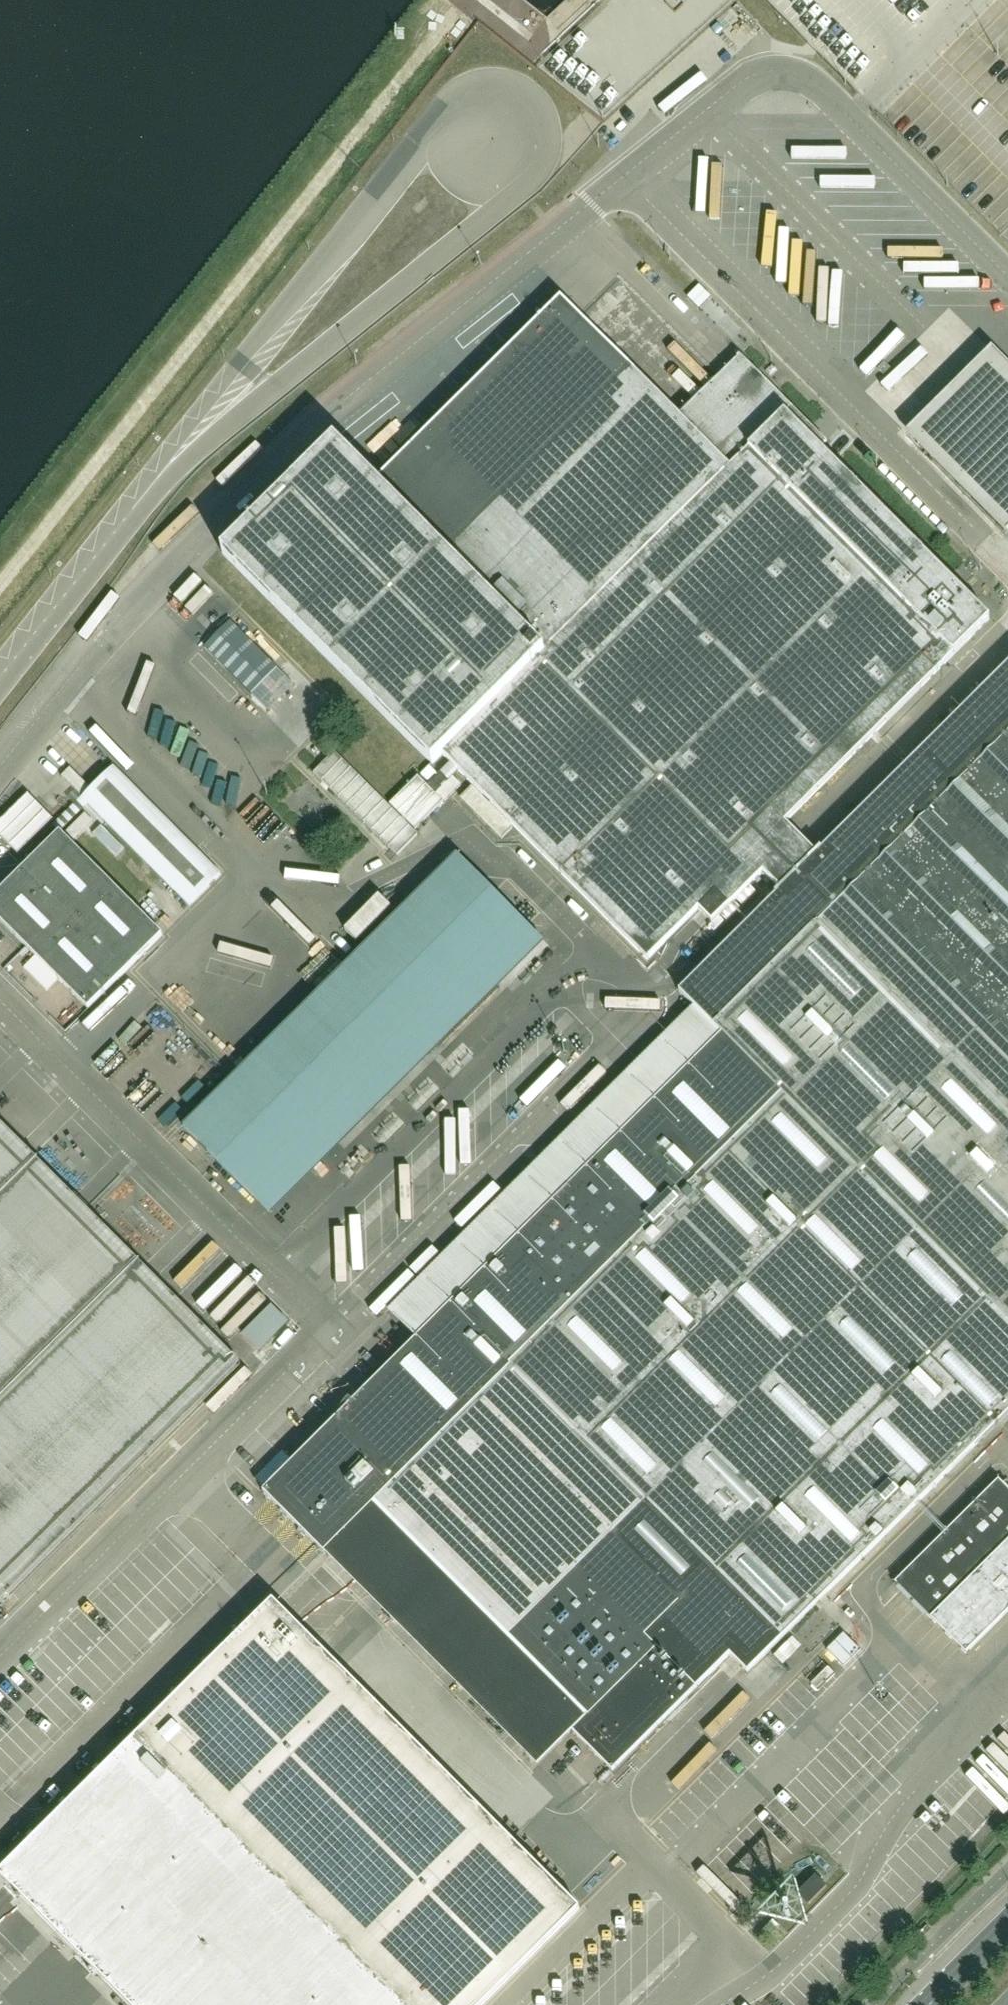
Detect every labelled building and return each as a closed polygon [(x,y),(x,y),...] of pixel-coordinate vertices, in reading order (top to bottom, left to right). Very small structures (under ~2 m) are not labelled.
[(680,417),(561,298),(376,482),(335,442),(222,553),(432,764),(437,760),(443,754),(647,960),(668,940),(670,937),(715,892),(729,906),(763,872),(780,889),(775,893),(776,895),(679,991),(679,992),(722,1035),(416,1339),(262,1492),(322,1552),(373,1500),(510,1637),(572,1700),(578,1706),(589,1717),(586,1720),(573,1732),(612,1771),(625,1759),(730,1655),(748,1672),(766,1654),(786,1635),(863,1557),(958,1463),(986,1435),(1007,1413),(1007,664),(954,718),(953,719),(815,855),(783,823),(921,687),(989,620),(803,432),(810,426),(740,356),(740,357),(738,359),(734,363),(722,375),(718,378),(680,417)] [(989,347),(905,434),(1007,538),(1007,366),(989,347)] [(231,622),(204,648),(250,695),(276,669),(231,622)] [(334,753),(313,774),(397,857),(417,836),(334,753)] [(60,832),(88,805),(190,907),(222,875),(114,767),(91,790),(70,769),(62,777),(82,797),(26,854),(32,860),(0,892),(0,920),(88,1009),(122,976),(162,935),(60,832)] [(418,777),(389,805),(414,831),(443,802),(418,777)] [(452,779),(437,795),(446,803),(461,787),(452,779)] [(470,792),(463,800),(506,839),(513,831),(470,792)] [(0,822),(0,837),(18,855),(53,820),(28,794),(0,822)] [(253,1198),(527,925),(458,856),(229,1083),(212,1100),(184,1128),(253,1198)] [(307,883),(323,874),(319,865),(302,873),(307,883)] [(329,872),(316,884),(331,902),(345,890),(329,872)] [(379,896),(345,931),(357,943),(391,908),(379,896)] [(1,1603),(241,1364),(139,1262),(140,1261),(139,1262),(38,1160),(39,1159),(38,1159),(37,1160),(0,1122),(0,1602),(1,1603)] [(1007,1612),(1007,1489),(998,1480),(895,1582),(966,1654),(1007,1612)] [(0,1872),(0,1876),(129,2004),(483,2004),(580,1909),(273,1600),(42,1830),(22,1850),(0,1872)] [(808,1905),(827,1886),(816,1875),(797,1894),(808,1905)]
